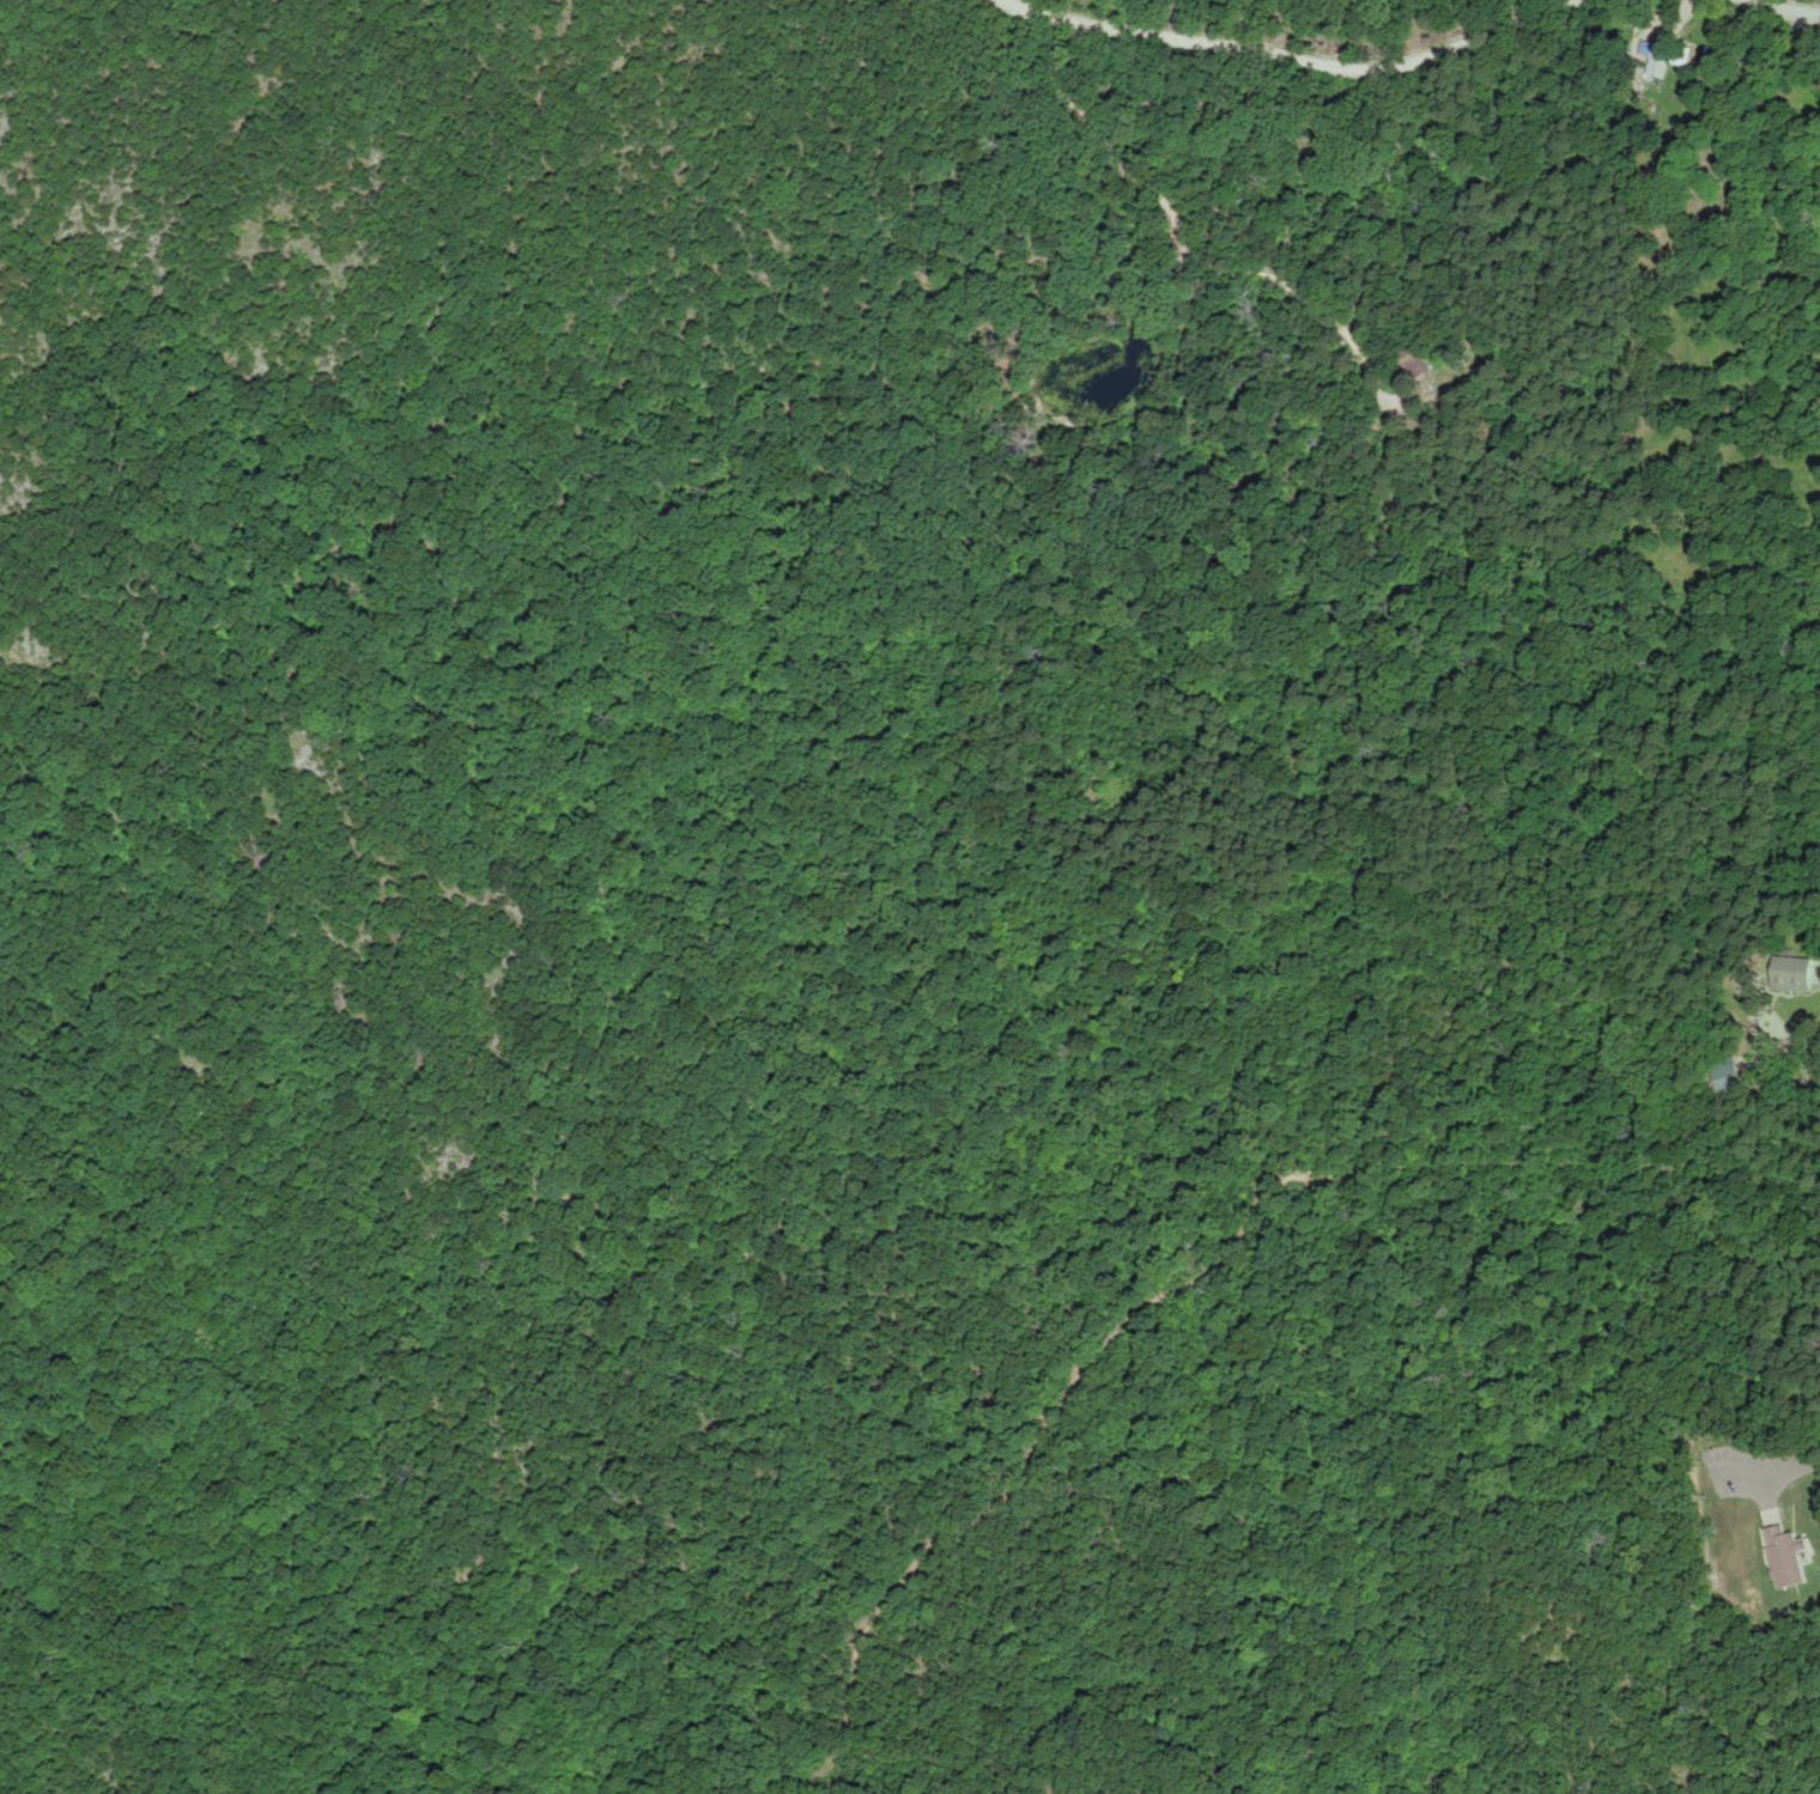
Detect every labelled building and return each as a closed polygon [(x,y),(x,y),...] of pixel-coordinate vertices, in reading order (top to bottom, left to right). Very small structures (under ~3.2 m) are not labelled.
[(1401,353),(1415,381),(1430,374),(1415,346),(1401,353)] [(1814,960),(1774,959),(1773,993),(1813,993),(1814,960)] [(1715,1063),(1716,1090),(1739,1089),(1738,1062),(1715,1063)] [(1808,1584),(1802,1553),(1812,1552),(1809,1539),(1798,1541),(1796,1532),(1786,1534),(1785,1525),(1765,1529),(1777,1589),(1808,1584)]
